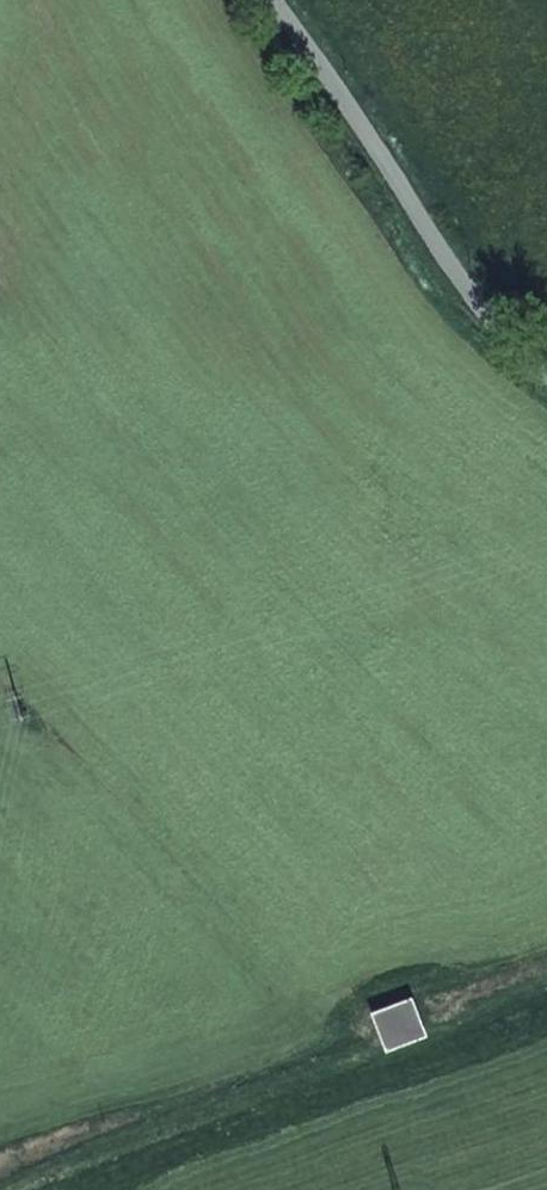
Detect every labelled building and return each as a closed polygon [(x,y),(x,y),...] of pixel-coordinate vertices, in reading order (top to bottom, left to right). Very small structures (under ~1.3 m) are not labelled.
[(418,1001),(376,1016),(390,1053),(432,1038),(418,1001)]
